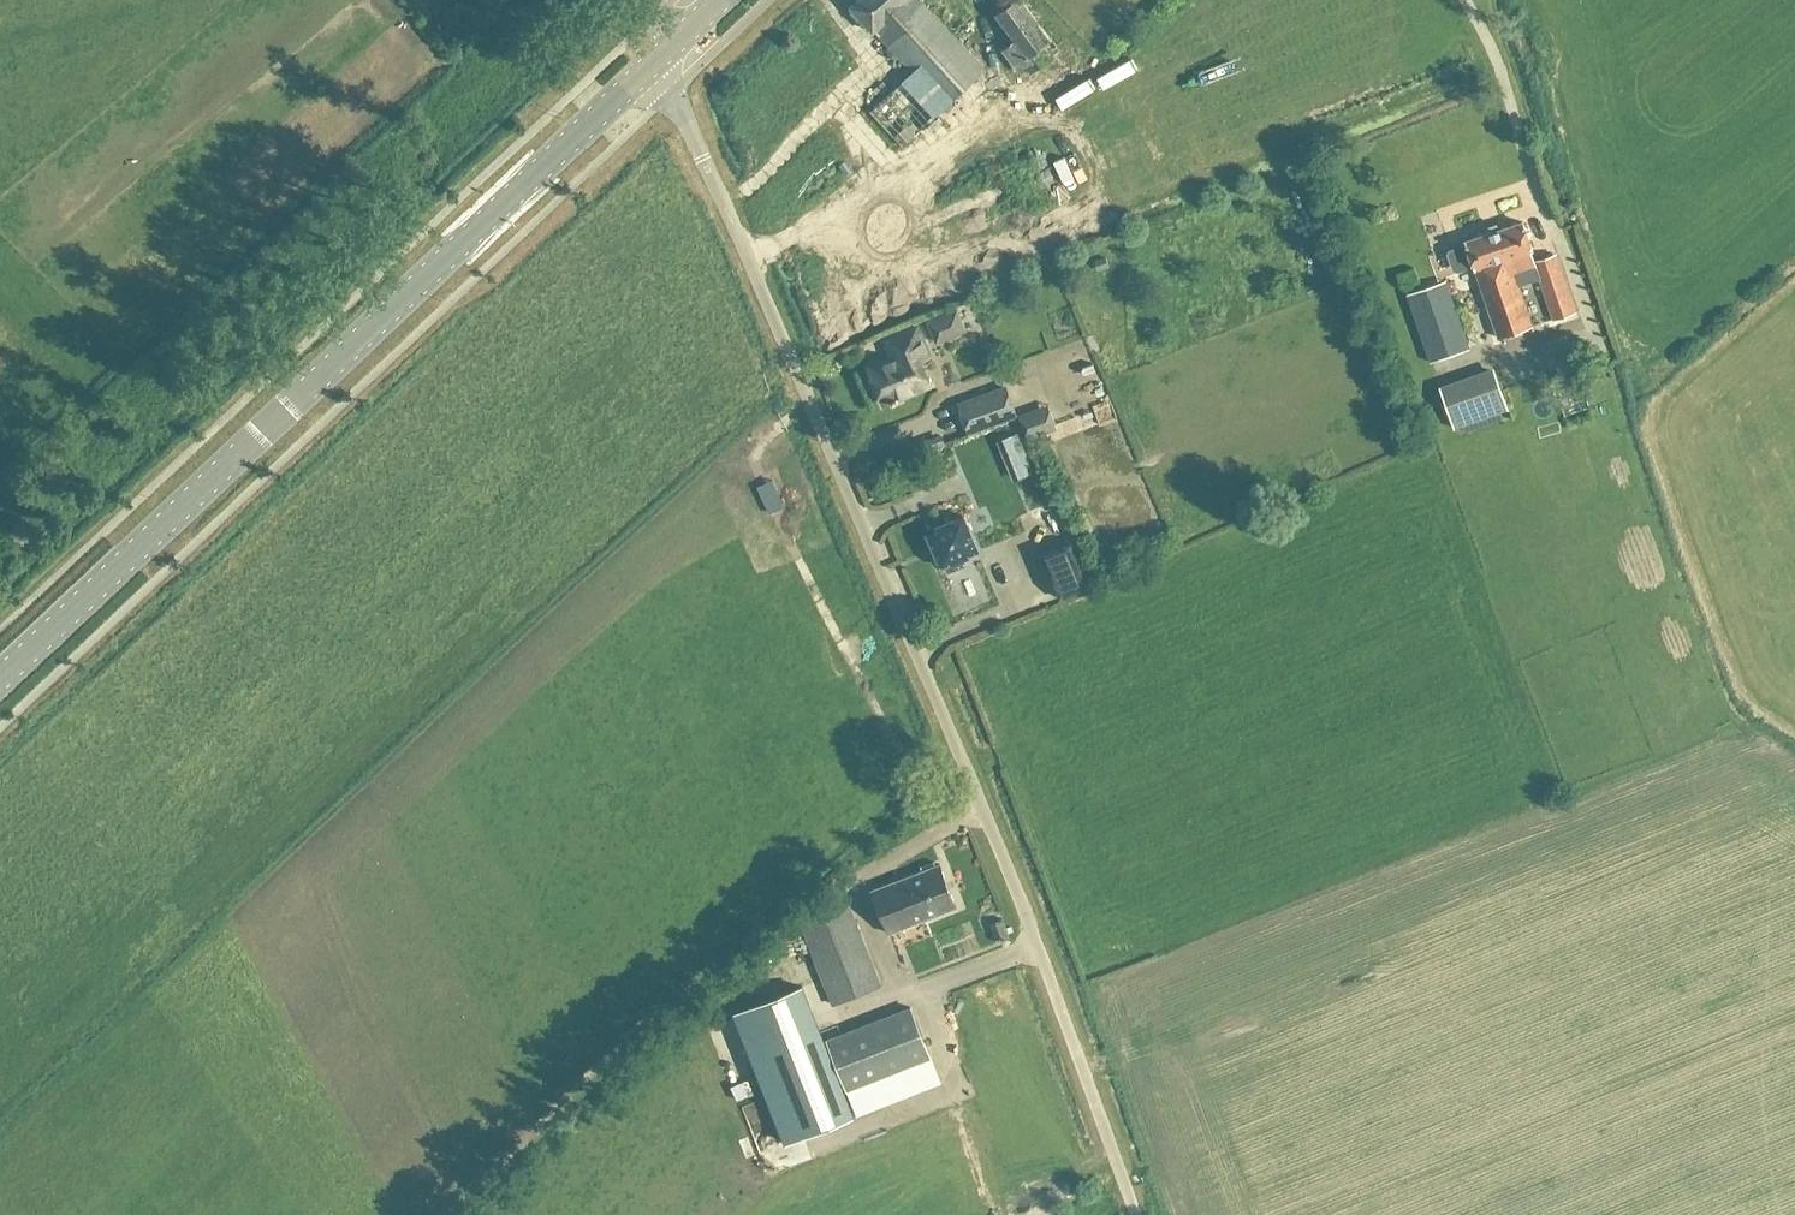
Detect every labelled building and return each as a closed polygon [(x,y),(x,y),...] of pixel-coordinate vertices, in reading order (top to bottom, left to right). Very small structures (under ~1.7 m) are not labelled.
[(850,6),(873,31),(875,29),(912,71),(862,118),(889,146),(897,139),(902,144),(985,68),(922,0),(857,0),(850,6)] [(1018,45),(1003,53),(1013,74),(1029,67),(1018,45)] [(758,86),(768,96),(782,83),(771,72),(758,86)] [(1535,267),(1550,312),(1552,319),(1576,311),(1556,252),(1533,260),(1523,221),(1465,240),(1466,244),(1451,249),(1449,251),(1454,267),(1456,269),(1474,263),(1498,336),(1532,325),(1515,274),(1535,267)] [(1407,293),(1430,361),(1469,348),(1446,279),(1407,293)] [(895,360),(870,371),(875,381),(873,386),(877,394),(881,396),(885,406),(932,387),(919,357),(929,353),(919,329),(888,342),(895,360)] [(1455,435),(1511,417),(1496,372),(1440,391),(1455,435)] [(1007,385),(961,401),(972,432),(1018,415),(1007,385)] [(1059,427),(1051,403),(1021,414),(1029,437),(1059,427)] [(1000,437),(1006,451),(1021,444),(1016,431),(1000,437)] [(986,467),(973,470),(977,490),(990,487),(986,467)] [(962,557),(979,550),(963,513),(927,529),(942,565),(946,564),(949,570),(965,563),(962,557)] [(1040,552),(1059,598),(1091,585),(1071,539),(1040,552)] [(889,932),(956,905),(939,862),(935,863),(933,859),(920,864),(922,869),(872,889),(889,932)] [(882,984),(848,900),(799,919),(832,1003),(882,984)] [(999,935),(1008,931),(1002,916),(993,920),(999,935)] [(803,984),(734,1011),(785,1140),(854,1113),(803,984)] [(830,1039),(849,1088),(931,1056),(911,1006),(830,1039)]
